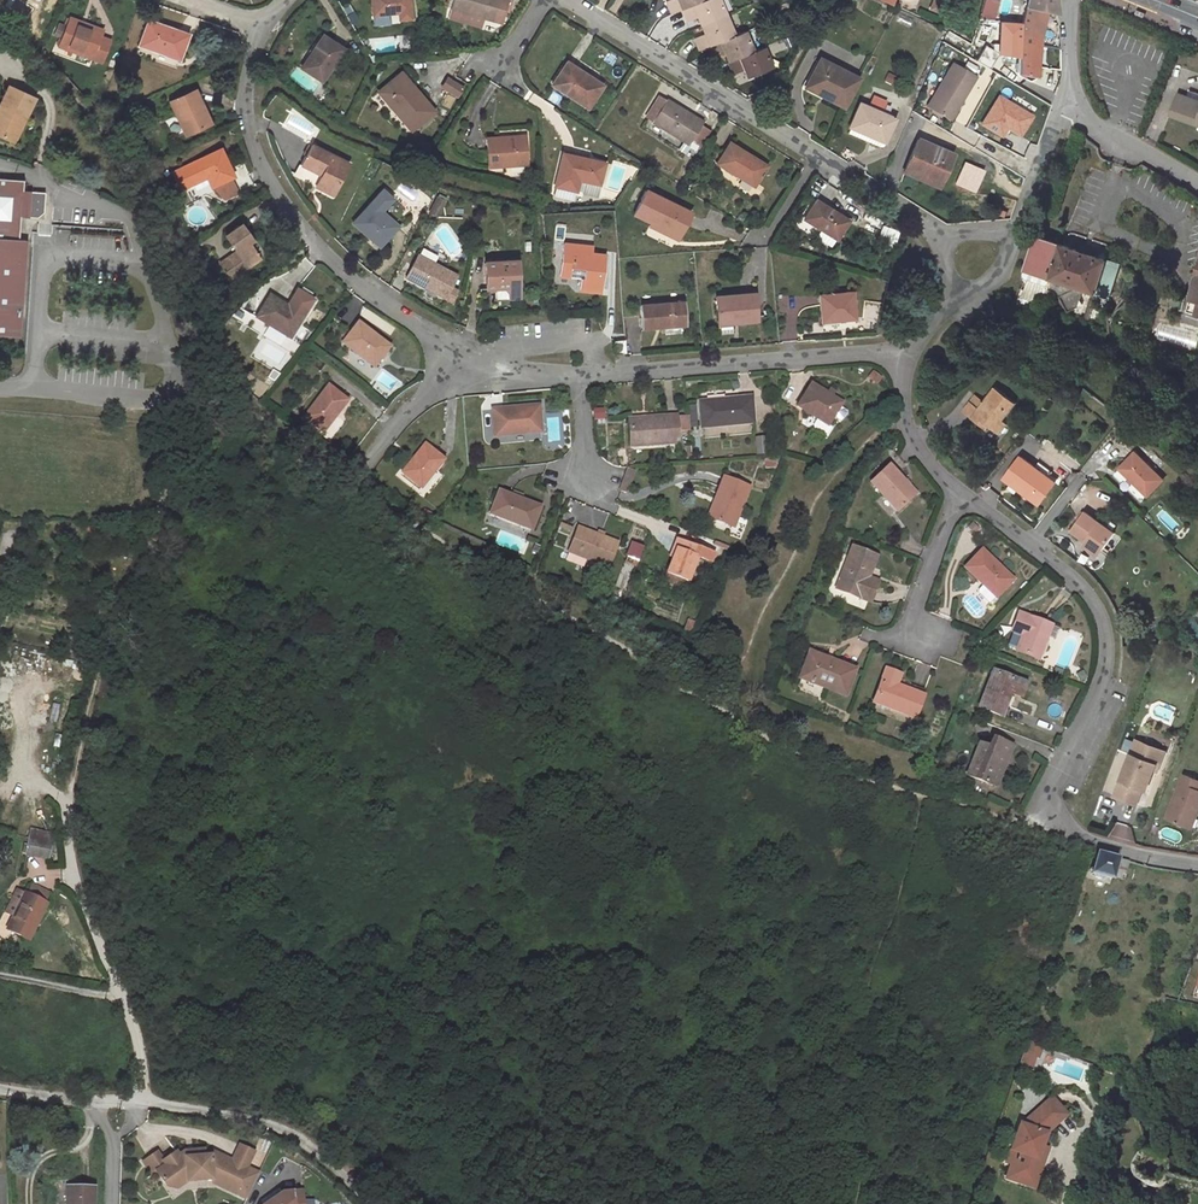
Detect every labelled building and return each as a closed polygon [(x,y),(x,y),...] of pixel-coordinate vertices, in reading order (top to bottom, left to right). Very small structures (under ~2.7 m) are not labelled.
[(373,16),(390,14),(389,11),(394,10),(394,13),(399,13),(399,20),(411,18),(409,0),(371,0),(373,16)] [(502,23),(506,11),(507,7),(507,5),(509,0),(453,0),(451,8),(484,17),(502,23)] [(703,0),(669,0),(666,1),(671,14),(672,14),(681,9),(703,0)] [(687,22),(697,17),(701,26),(725,15),(719,0),(703,0),(681,9),(682,11),(687,22)] [(992,0),(984,0),(979,19),(993,20),(998,1),(992,0)] [(1026,5),(1047,10),(1054,9),(1055,12),(1057,13),(1055,0),(1027,0),(1026,5)] [(1026,5),(1023,4),(1023,7),(1016,5),(1012,22),(1021,23),(1026,5)] [(1047,10),(1026,5),(1021,23),(1016,41),(1039,45),(1049,46),(1053,47),(1053,40),(1044,38),(1040,37),(1047,10)] [(482,25),(484,17),(451,8),(449,16),(482,25)] [(1040,37),(1044,38),(1051,11),(1047,10),(1040,37)] [(694,38),(699,50),(700,50),(709,46),(733,36),(725,15),(701,26),(704,34),(694,38)] [(110,41),(100,38),(103,31),(68,18),(58,45),(102,62),(110,41)] [(1016,41),(1021,23),(1012,22),(993,20),(979,19),(978,19),(972,45),(1017,72),(1037,76),(1039,45),(1016,41)] [(140,45),(179,59),(188,35),(148,21),(140,45)] [(65,26),(59,23),(55,35),(61,37),(65,26)] [(429,41),(441,40),(440,31),(429,31),(429,41)] [(710,48),(715,58),(725,54),(729,62),(752,52),(744,31),(733,36),(709,46),(710,48)] [(301,68),(322,81),(343,48),(324,36),(313,53),(312,52),(301,68)] [(441,52),(441,44),(432,45),(432,53),(441,52)] [(1047,77),(1049,46),(1039,45),(1037,76),(1047,77)] [(729,62),(734,74),(744,70),(748,78),(754,75),(764,71),(771,68),(763,47),(752,52),(729,62)] [(828,92),(825,98),(844,107),(859,79),(820,59),(808,82),(828,92)] [(568,60),(565,65),(574,71),(577,66),(568,60)] [(957,101),(960,103),(975,77),(953,64),(928,106),(947,117),(957,101)] [(602,86),(583,73),(585,71),(577,66),(574,71),(565,65),(552,85),(588,107),(602,86)] [(754,75),(757,81),(767,76),(764,71),(754,75)] [(882,79),(890,84),(894,75),(886,71),(882,79)] [(398,75),(378,91),(412,130),(434,111),(414,88),(411,90),(398,75)] [(442,87),(458,97),(463,88),(447,78),(442,87)] [(808,82),(805,87),(825,98),(828,92),(808,82)] [(14,142),(34,98),(8,86),(0,104),(0,108),(2,109),(0,113),(0,136),(14,142)] [(201,105),(194,90),(188,93),(177,98),(170,102),(186,135),(207,125),(198,106),(201,105)] [(1197,125),(1197,94),(1189,91),(1186,97),(1177,94),(1169,115),(1197,125)] [(870,104),(882,108),(885,100),(872,96),(870,104)] [(687,154),(691,148),(689,146),(692,141),(702,124),(703,122),(666,99),(665,101),(663,105),(656,101),(649,113),(656,117),(653,121),(653,122),(685,142),(680,150),(687,154)] [(947,117),(951,119),(960,103),(957,101),(947,117)] [(886,139),(895,119),(859,103),(849,127),(850,128),(867,135),(868,132),(886,139)] [(998,146),(1009,117),(980,104),(968,133),(998,146)] [(210,124),(201,105),(198,106),(207,125),(210,124)] [(700,145),(710,129),(702,124),(692,141),(699,145),(700,145)] [(884,145),(886,139),(868,132),(867,135),(850,128),(848,133),(880,147),(884,145)] [(986,158),(991,146),(965,135),(960,149),(970,152),(985,158),(986,158)] [(426,148),(429,143),(421,138),(418,144),(426,148)] [(525,139),(498,141),(498,138),(487,138),(489,167),(526,164),(525,139)] [(906,167),(941,182),(953,155),(918,139),(906,167)] [(696,151),(699,145),(692,141),(689,146),(691,148),(696,151)] [(414,152),(416,147),(407,143),(404,148),(414,152)] [(725,169),(754,187),(767,166),(729,143),(720,158),(729,164),(725,169)] [(318,188),(333,196),(349,164),(311,145),(301,165),(321,175),(322,174),(325,175),(318,188)] [(1028,160),(1031,153),(1021,148),(1018,156),(1028,160)] [(220,149),(177,170),(185,188),(207,177),(212,187),(214,186),(231,178),(233,176),(220,149)] [(971,191),(985,158),(970,152),(957,185),(971,191)] [(574,156),(563,153),(555,187),(557,187),(575,191),(577,192),(579,180),(586,182),(600,185),(605,163),(582,158),(574,156)] [(729,164),(720,158),(717,164),(725,169),(729,164)] [(295,176),(315,187),(321,175),(301,165),(295,176)] [(906,167),(904,172),(939,187),(941,182),(906,167)] [(325,175),(322,174),(321,175),(315,187),(318,188),(325,175)] [(235,185),(231,178),(214,186),(217,194),(235,185)] [(18,337),(25,240),(19,240),(20,217),(38,218),(44,211),(45,193),(23,191),(24,180),(0,179),(0,336),(18,337)] [(600,185),(586,182),(583,194),(597,197),(600,185)] [(575,191),(557,187),(554,196),(573,200),(575,191)] [(397,227),(381,211),(391,199),(382,190),(353,223),(380,246),(397,227)] [(651,223),(680,236),(691,213),(646,191),(634,215),(651,223)] [(985,206),(994,210),(999,199),(989,195),(985,206)] [(430,211),(438,215),(445,202),(437,197),(430,211)] [(165,201),(170,211),(177,208),(172,198),(165,201)] [(849,221),(816,200),(804,219),(821,230),(816,237),(831,247),(836,239),(837,240),(849,221)] [(680,236),(651,223),(650,226),(678,239),(680,236)] [(253,240),(241,224),(224,235),(231,244),(233,242),(235,245),(233,247),(236,251),(220,263),(231,279),(260,259),(249,243),(253,240)] [(896,241),(898,235),(886,229),(883,235),(896,241)] [(594,234),(565,232),(563,244),(592,247),(594,234)] [(1025,269),(1031,271),(1084,289),(1108,298),(1119,264),(1092,255),(1094,250),(1092,246),(1084,243),(1079,245),(1078,250),(1037,236),(1025,269)] [(592,247),(563,244),(562,253),(559,276),(570,277),(571,267),(584,269),(583,279),(581,278),(580,290),(602,292),(605,256),(591,254),(592,247)] [(419,255),(434,263),(438,256),(423,248),(419,255)] [(419,255),(418,254),(406,278),(429,290),(430,288),(434,290),(433,292),(444,298),(457,275),(434,263),(419,255)] [(517,261),(484,262),(486,289),(496,288),(496,299),(519,298),(517,261)] [(570,278),(581,278),(583,279),(584,269),(571,267),(570,277),(570,278)] [(1084,289),(1031,271),(1027,283),(1031,284),(1029,290),(1022,288),(1020,293),(1037,299),(1038,294),(1041,295),(1049,289),(1054,291),(1060,303),(1063,301),(1068,312),(1078,307),(1078,306),(1083,304),(1081,300),(1084,289)] [(855,319),(852,292),(819,296),(822,322),(855,319)] [(738,322),(757,321),(755,294),(716,297),(718,321),(719,321),(731,319),(738,319),(738,322)] [(256,318),(290,338),(304,317),(269,296),(256,318)] [(203,313),(208,310),(203,298),(198,301),(203,313)] [(1190,300),(1187,312),(1197,315),(1197,302),(1190,300)] [(683,302),(641,305),(643,329),(665,327),(665,325),(685,324),(683,302)] [(719,321),(720,333),(732,332),(731,319),(719,321)] [(358,323),(342,343),(374,367),(389,347),(358,323)] [(624,340),(613,341),(614,354),(625,353),(624,340)] [(876,383),(880,377),(873,372),(869,377),(876,383)] [(831,396),(826,393),(811,384),(797,406),(817,418),(813,425),(814,429),(823,435),(827,434),(831,427),(828,425),(833,416),(840,421),(847,414),(846,411),(839,407),(841,403),(831,396)] [(347,401),(328,386),(304,417),(322,430),(334,415),(335,416),(347,401)] [(1002,420),(1016,403),(995,386),(984,401),(975,394),(962,411),(979,425),(982,421),(988,426),(996,433),(1005,422),(1002,420)] [(385,396),(388,399),(397,390),(394,387),(385,396)] [(826,393),(831,396),(834,392),(829,388),(826,393)] [(751,397),(727,399),(727,400),(724,401),(724,399),(699,401),(701,428),(753,422),(751,397)] [(494,436),(541,431),(539,405),(492,409),(494,436)] [(676,415),(648,417),(648,421),(629,422),(630,446),(678,443),(677,428),(689,427),(688,416),(676,416),(676,415)] [(1005,422),(996,433),(999,435),(1007,424),(1005,422)] [(757,455),(768,454),(766,436),(756,437),(757,455)] [(885,450),(890,455),(896,449),(892,444),(885,450)] [(403,472),(422,487),(443,459),(426,445),(414,461),(412,460),(403,472)] [(1148,496),(1163,480),(1135,452),(1119,469),(1148,496)] [(1035,466),(1021,456),(1004,480),(1011,485),(1008,488),(1015,494),(1018,490),(1038,505),(1055,482),(1048,477),(1035,466)] [(863,469),(866,472),(878,460),(875,457),(863,469)] [(764,459),(765,468),(776,467),(775,458),(764,459)] [(1039,462),(1035,466),(1048,477),(1052,472),(1039,462)] [(870,482),(897,511),(915,494),(888,465),(870,482)] [(715,499),(718,500),(712,518),(733,526),(748,487),(724,477),(715,499)] [(511,495),(499,490),(490,513),(508,520),(510,517),(514,519),(513,522),(531,529),(540,506),(521,499),(511,495)] [(511,495),(521,499),(523,494),(513,490),(511,495)] [(712,518),(718,500),(715,499),(708,517),(712,518)] [(429,518),(432,513),(426,509),(422,514),(429,518)] [(1102,551),(1114,533),(1084,511),(1070,531),(1085,541),(1085,542),(1086,540),(1102,551)] [(975,533),(979,529),(973,523),(969,527),(975,533)] [(608,567),(617,542),(597,535),(577,527),(569,551),(587,558),(608,567)] [(599,529),(597,535),(617,542),(619,537),(599,529)] [(710,562),(714,553),(676,539),(673,547),(675,549),(666,573),(682,579),(688,582),(697,557),(710,562)] [(1097,557),(1102,551),(1086,540),(1085,542),(1085,541),(1081,546),(1097,557)] [(625,556),(638,560),(643,545),(629,541),(625,556)] [(868,578),(876,556),(851,546),(835,589),(870,602),(878,581),(868,578)] [(728,548),(724,547),(719,561),(723,563),(728,548)] [(982,585),(996,597),(1012,580),(981,550),(965,566),(983,583),(982,585)] [(583,566),(587,558),(569,551),(566,559),(583,566)] [(633,575),(638,562),(624,556),(618,570),(633,575)] [(679,587),(682,579),(666,573),(663,580),(679,587)] [(989,604),(996,597),(982,585),(978,590),(978,593),(989,604)] [(1038,659),(1051,625),(1018,612),(1011,631),(1022,635),(1016,651),(1038,659)] [(694,637),(699,625),(688,620),(684,632),(694,637)] [(854,670),(809,652),(800,675),(826,684),(825,687),(845,695),(854,670)] [(73,685),(79,687),(83,668),(77,667),(73,685)] [(873,702),(915,718),(923,695),(908,690),(896,685),(900,674),(885,669),(873,702)] [(1026,683),(993,670),(979,707),(1001,716),(1005,706),(1010,692),(1021,696),(1026,683)] [(826,684),(811,679),(810,681),(825,687),(826,684)] [(923,695),(926,689),(911,684),(908,690),(923,695)] [(967,774),(996,787),(1012,746),(992,738),(989,747),(979,743),(967,774)] [(1138,757),(1143,743),(1136,741),(1131,755),(1138,757)] [(1131,755),(1115,795),(1136,804),(1143,788),(1146,790),(1156,765),(1159,766),(1165,752),(1143,743),(1138,757),(1131,755)] [(1183,775),(1165,819),(1188,827),(1195,811),(1197,812),(1197,810),(1197,780),(1183,775)] [(43,831),(30,828),(29,837),(42,840),(43,831)] [(52,833),(43,831),(42,840),(51,841),(52,833)] [(42,840),(29,837),(25,854),(38,856),(42,840)] [(51,841),(42,840),(38,856),(48,858),(48,857),(50,843),(51,841)] [(1128,861),(1097,852),(1092,868),(1091,868),(1089,869),(1090,871),(1092,871),(1091,873),(1112,878),(1112,876),(1123,880),(1128,861)] [(32,885),(28,894),(43,902),(48,893),(32,885)] [(8,903),(17,908),(25,893),(15,888),(8,903)] [(7,929),(28,939),(46,903),(43,902),(28,894),(25,893),(17,908),(7,929)] [(1042,1046),(1027,1040),(1023,1052),(1035,1057),(1038,1058),(1042,1046)] [(1035,1057),(1023,1052),(1019,1064),(1031,1068),(1035,1057)] [(1066,1115),(1051,1098),(1027,1119),(1031,1124),(1030,1128),(1021,1125),(1019,1124),(1010,1150),(1015,1152),(1011,1164),(1006,1178),(1023,1184),(1028,1171),(1034,1173),(1039,1160),(1036,1159),(1040,1146),(1045,1133),(1066,1115)] [(1027,1119),(1021,1125),(1030,1128),(1031,1124),(1027,1119)] [(239,1144),(231,1160),(240,1164),(236,1172),(242,1175),(254,1151),(239,1144)] [(1047,1149),(1040,1146),(1036,1159),(1039,1160),(1034,1173),(1028,1171),(1023,1184),(1033,1187),(1047,1149)] [(178,1156),(187,1181),(211,1179),(211,1182),(234,1193),(242,1175),(236,1172),(240,1164),(231,1160),(212,1151),(209,1157),(205,1155),(204,1149),(192,1150),(193,1156),(184,1157),(178,1156)] [(1010,1150),(1005,1162),(1011,1164),(1015,1152),(1010,1150)] [(187,1181),(178,1156),(175,1152),(163,1161),(157,1153),(147,1160),(151,1165),(147,1168),(152,1175),(156,1172),(166,1186),(182,1175),(187,1181)] [(147,1160),(143,1163),(147,1168),(151,1165),(147,1160)] [(182,1175),(166,1186),(177,1188),(187,1181),(182,1175)] [(67,1186),(67,1203),(93,1203),(94,1187),(67,1186)] [(301,1191),(281,1193),(265,1203),(302,1203),(301,1191)]
